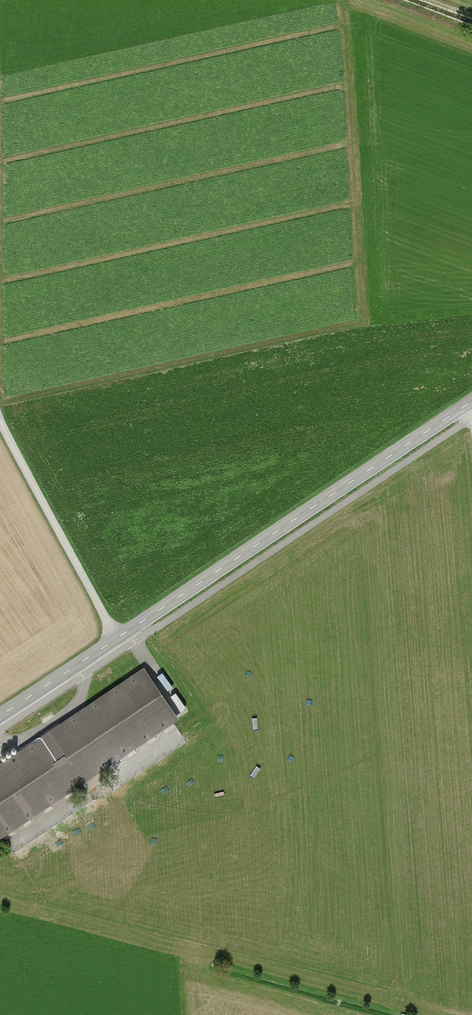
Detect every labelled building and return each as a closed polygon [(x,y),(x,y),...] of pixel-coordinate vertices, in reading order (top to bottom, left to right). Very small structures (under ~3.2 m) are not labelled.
[(0,766),(0,842),(177,724),(142,672),(0,766)]
